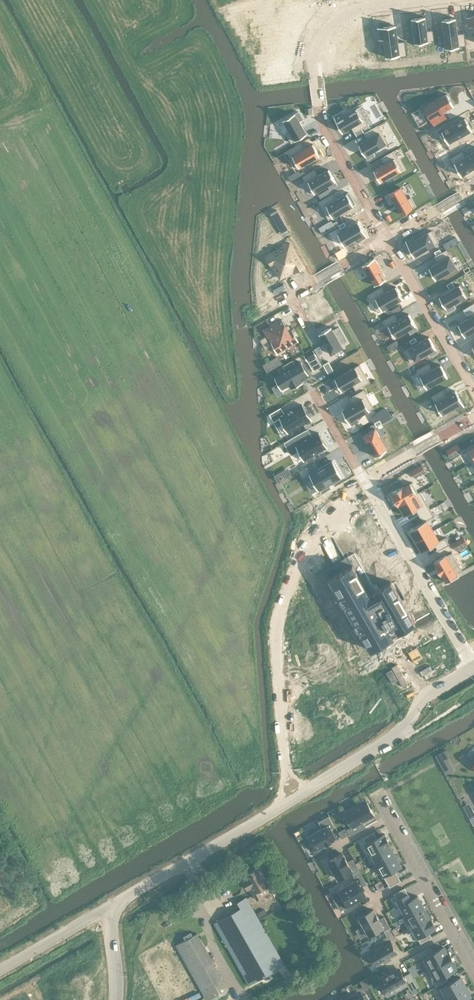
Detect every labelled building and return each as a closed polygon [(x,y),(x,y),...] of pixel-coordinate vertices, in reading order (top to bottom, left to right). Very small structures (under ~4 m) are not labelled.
[(425,16),(411,18),(414,45),(435,42),(433,29),(426,30),(425,16)] [(455,18),(441,19),(445,48),(466,45),(464,32),(457,33),(455,18)] [(377,27),(377,28),(379,39),(383,39),(385,56),(385,57),(386,57),(386,56),(399,54),(399,56),(407,55),(405,40),(398,41),(396,29),(395,25),(384,27),(384,26),(383,26),(383,27),(377,27)] [(297,67),(266,70),(267,82),(298,79),(297,67)] [(446,93),(423,107),(433,125),(446,118),(443,112),(453,106),(446,93)] [(341,112),(333,117),(342,132),(351,127),(354,133),(368,125),(358,107),(343,116),(341,112)] [(298,111),(283,120),(290,132),(286,134),(291,142),(306,134),(299,121),(303,119),(298,111)] [(465,118),(439,132),(450,150),(461,144),(458,138),(471,130),(465,118)] [(367,139),(358,144),(367,159),(375,155),(373,151),(388,143),(377,125),(364,133),(367,139)] [(300,143),(286,151),(296,168),(319,155),(312,144),(303,149),(300,143)] [(449,158),(453,165),(454,164),(461,175),(473,168),(473,152),(465,156),(462,150),(449,158)] [(384,164),(371,171),(378,183),(403,169),(392,151),(381,158),(384,164)] [(314,170),(302,176),(312,194),(327,185),(329,189),(337,184),(328,169),(317,176),(314,170)] [(400,187),(385,196),(390,204),(393,202),(400,214),(416,205),(411,197),(407,199),(400,187)] [(332,194),(318,202),(328,219),(355,204),(348,192),(335,200),(332,194)] [(283,220),(277,223),(284,234),(289,231),(283,220)] [(358,221),(337,233),(344,245),(357,238),(359,241),(367,237),(358,221)] [(413,236),(405,241),(414,256),(438,242),(432,230),(415,240),(413,236)] [(455,236),(442,243),(445,249),(458,242),(455,236)] [(267,255),(266,256),(271,265),(272,264),(280,278),(293,270),(294,272),(304,267),(302,265),(289,242),(267,255)] [(437,262),(428,267),(435,279),(456,267),(446,250),(434,257),(437,262)] [(374,258),(362,264),(374,285),(386,278),(374,258)] [(451,281),(446,284),(449,289),(455,286),(451,281)] [(459,284),(439,296),(447,312),(455,307),(453,304),(466,296),(459,284)] [(381,287),(367,295),(377,312),(402,298),(395,286),(385,293),(381,287)] [(394,314),(382,321),(386,327),(392,338),(407,330),(409,333),(417,329),(408,314),(397,320),(394,314)] [(456,325),(462,337),(473,330),(473,315),(456,325)] [(281,319),(263,329),(277,353),(295,342),(298,341),(291,329),(288,331),(281,319)] [(330,327),(319,333),(331,354),(342,347),(330,327)] [(429,337),(404,351),(411,363),(428,353),(430,356),(437,352),(429,337)] [(312,350),(303,355),(307,361),(307,360),(316,355),(313,350),(313,349),(312,350)] [(285,371),(275,377),(282,389),(289,385),(290,388),(302,381),(301,378),(307,374),(301,362),(295,365),(292,360),(282,365),(285,371)] [(359,364),(332,380),(339,392),(352,384),(356,390),(369,382),(366,376),(359,364)] [(428,364),(416,370),(426,388),(447,376),(440,364),(431,370),(428,364)] [(348,406),(342,410),(350,425),(358,421),(356,417),(373,408),(363,390),(349,398),(353,404),(348,406)] [(443,390),(431,396),(441,414),(454,407),(456,410),(464,406),(455,390),(446,396),(443,390)] [(280,407),(269,414),(273,421),(279,418),(287,432),(288,433),(311,419),(310,419),(305,409),(302,404),(292,409),(292,408),(291,409),(292,410),(288,412),(287,411),(287,412),(284,414),(280,407)] [(315,425),(309,427),(312,435),(318,432),(315,425)] [(308,428),(283,442),(284,443),(284,442),(288,449),(291,454),(296,451),(298,450),(298,451),(303,460),(304,461),(327,447),(327,446),(326,447),(326,446),(319,433),(319,432),(312,436),(310,438),(305,430),(308,429),(308,428)] [(374,428),(363,435),(375,456),(386,449),(374,428)] [(457,444),(446,450),(450,457),(461,451),(457,444)] [(465,451),(471,462),(473,461),(473,446),(465,451)] [(332,460),(309,473),(318,489),(326,484),(327,485),(333,481),(332,481),(341,476),(332,460)] [(421,464),(411,470),(415,478),(426,472),(421,464)] [(392,493),(391,494),(397,505),(420,492),(420,491),(418,492),(412,482),(404,487),(403,486),(392,492),(392,493)] [(420,492),(397,505),(398,505),(404,515),(415,509),(419,515),(430,509),(420,492)] [(375,507),(363,513),(372,533),(379,530),(387,549),(392,547),(375,507)] [(422,522),(408,530),(415,541),(433,530),(427,520),(434,516),(430,509),(419,515),(422,522)] [(433,530),(415,541),(421,552),(434,544),(438,551),(449,544),(445,537),(439,541),(433,530)] [(463,536),(452,543),(456,550),(467,544),(463,536)] [(353,554),(324,570),(370,649),(393,636),(392,635),(413,622),(390,582),(374,591),(353,554)] [(445,554),(434,561),(435,564),(434,564),(441,575),(442,575),(445,581),(456,575),(445,554)] [(447,758),(439,763),(446,774),(453,770),(447,758)] [(357,805),(344,812),(352,826),(346,829),(350,835),(365,826),(362,821),(374,815),(366,800),(364,801),(363,799),(356,803),(357,805)] [(322,828),(306,836),(314,850),(323,845),(323,846),(334,840),(334,839),(329,829),(334,826),(328,816),(318,821),(322,828)] [(373,831),(362,837),(371,854),(389,844),(389,845),(390,844),(383,833),(376,837),(373,831)] [(389,844),(371,854),(377,864),(395,855),(389,845),(389,844)] [(342,853),(328,860),(338,878),(351,871),(353,873),(359,870),(352,859),(347,862),(344,855),(343,855),(342,853)] [(395,855),(377,864),(389,886),(400,880),(394,869),(401,866),(395,855)] [(272,890),(268,884),(258,867),(245,875),(250,884),(248,885),(256,899),(272,890)] [(356,879),(336,890),(345,907),(366,895),(363,890),(364,889),(362,885),(366,883),(359,872),(353,875),(356,879)] [(404,887),(393,893),(405,915),(406,916),(423,906),(417,895),(410,899),(404,887)] [(280,896),(276,898),(286,916),(290,914),(280,896)] [(214,923),(248,985),(284,965),(256,914),(246,897),(237,902),(240,908),(214,923)] [(423,906),(406,916),(405,915),(402,917),(408,928),(412,926),(411,926),(429,916),(423,906)] [(264,909),(257,913),(260,919),(267,915),(264,909)] [(384,916),(378,919),(375,912),(374,912),(373,909),(359,917),(363,925),(361,926),(365,935),(368,933),(369,934),(382,927),(384,930),(390,927),(384,916)] [(429,916),(411,926),(412,926),(420,942),(431,936),(428,931),(435,927),(429,916)] [(388,937),(375,944),(377,947),(370,952),(376,963),(384,959),(384,960),(391,956),(390,955),(396,952),(391,942),(397,939),(395,935),(392,929),(390,927),(384,931),(388,937)] [(191,972),(207,999),(208,999),(228,989),(212,961),(197,933),(176,945),(191,972)] [(426,970),(451,956),(448,951),(446,952),(443,946),(432,952),(429,947),(417,953),(426,970)] [(451,956),(426,970),(435,986),(447,980),(444,974),(455,968),(452,962),(454,962),(451,956)] [(387,976),(379,980),(386,991),(393,987),(395,991),(407,984),(411,990),(417,987),(410,973),(403,976),(399,969),(394,972),(393,971),(386,975),(387,976)] [(460,976),(437,989),(443,999),(465,986),(460,976)] [(443,999),(465,999),(470,997),(468,993),(469,992),(465,986),(443,999)]
